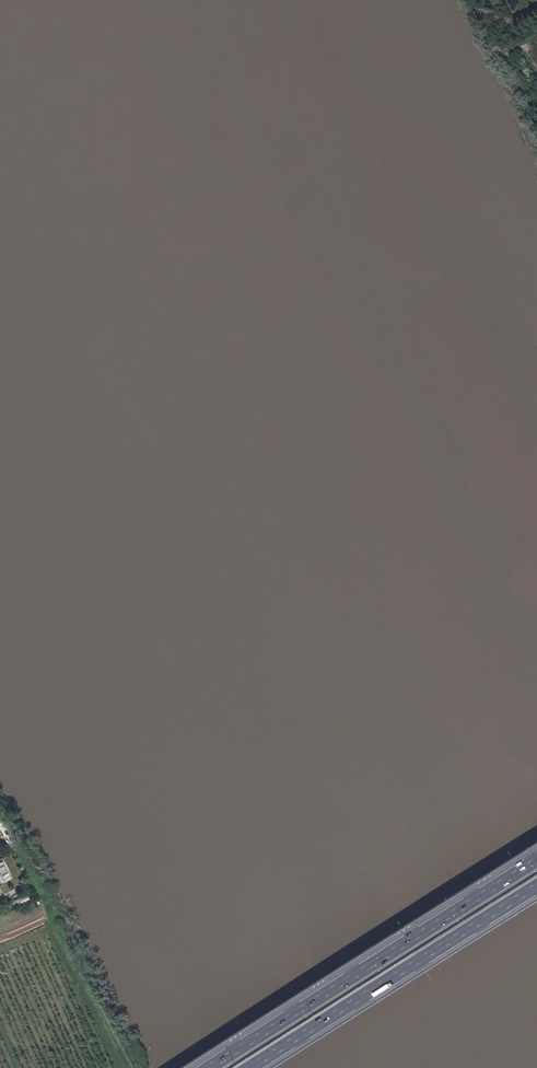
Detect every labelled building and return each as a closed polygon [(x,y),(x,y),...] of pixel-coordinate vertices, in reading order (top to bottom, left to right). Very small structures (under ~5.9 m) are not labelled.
[(9,897),(0,878),(0,902),(9,897)] [(15,906),(29,901),(27,895),(13,900),(15,906)]
